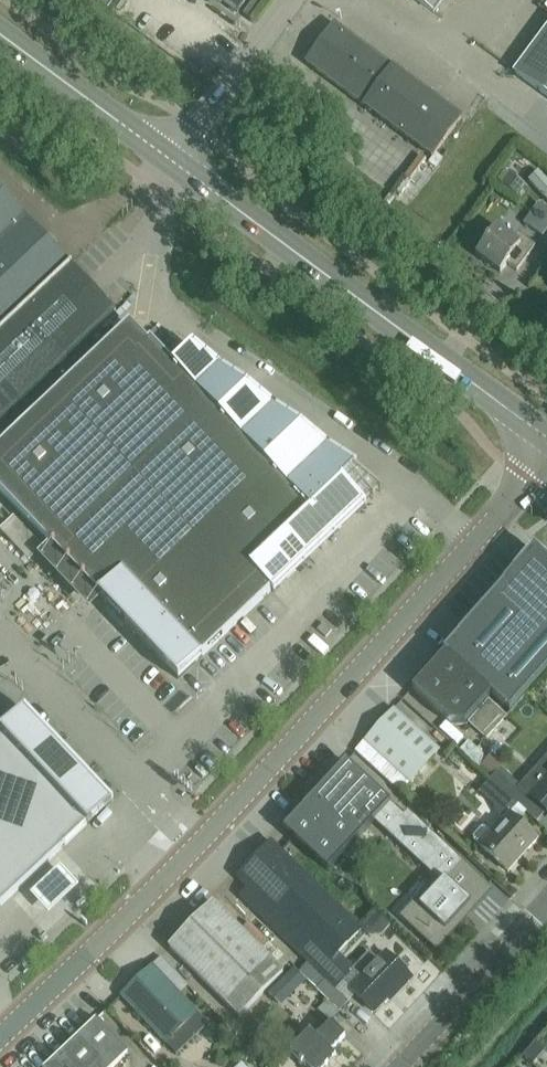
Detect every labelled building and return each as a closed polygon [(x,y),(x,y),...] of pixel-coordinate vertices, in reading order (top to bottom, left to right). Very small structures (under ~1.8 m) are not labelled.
[(237,12),(246,0),(220,0),(237,12)] [(433,13),(443,0),(416,0),(433,13)] [(306,63),(334,25),(309,5),(276,49),(298,65),(302,60),(306,63)] [(375,115),(404,76),(392,67),(392,68),(334,25),(306,63),(364,106),(363,106),(375,115)] [(514,73),(546,97),(546,28),(514,73)] [(461,118),(404,76),(375,115),(432,157),(461,118)] [(70,264),(0,190),(0,331),(70,264)] [(521,216),(546,242),(546,241),(546,211),(538,201),(521,216)] [(518,233),(513,240),(496,227),(476,255),(500,273),(506,264),(516,271),(535,246),(518,233)] [(0,331),(0,421),(66,358),(115,311),(114,310),(114,311),(70,264),(0,331)] [(371,497),(380,489),(371,483),(354,470),(355,469),(191,348),(174,364),(150,339),(147,342),(129,322),(105,345),(0,445),(0,492),(177,679),(271,590),(273,592),(365,505),(364,504),(371,497)] [(0,520),(0,531),(7,537),(21,522),(9,511),(0,520)] [(534,551),(519,567),(443,652),(445,654),(412,690),(450,725),(465,724),(491,695),(509,711),(546,669),(546,562),(534,551)] [(488,700),(468,723),(486,740),(507,716),(488,700)] [(439,750),(393,709),(364,742),(410,783),(439,750)] [(111,802),(25,711),(0,734),(0,906),(111,802)] [(474,769),(485,757),(466,740),(455,752),(474,769)] [(526,812),(535,802),(546,812),(546,757),(542,763),(522,785),(510,798),(526,812)] [(436,952),(466,920),(493,890),(408,811),(404,815),(346,762),(283,830),(328,871),(373,822),(426,871),(435,879),(399,918),(404,922),(436,952)] [(503,820),(491,833),(485,827),(481,828),(473,837),(474,841),(479,846),(508,873),(537,840),(518,822),(526,812),(510,798),(490,779),(479,792),(493,805),(499,817),(503,820)] [(361,929),(281,850),(280,851),(272,843),(238,878),(248,887),(239,896),(306,961),(297,971),(302,975),(308,982),(333,958),(338,952),(344,946),(361,929)] [(73,884),(60,870),(31,898),(44,912),(50,918),(79,891),(73,884)] [(269,960),(223,913),(213,904),(170,948),(226,1003),(269,960)] [(354,968),(338,952),(333,958),(308,982),(327,1001),(335,1009),(336,1009),(338,1012),(356,994),(374,1012),(392,994),(394,996),(411,978),(386,954),(378,961),(369,952),(354,968)] [(174,1053),(206,1022),(152,965),(120,996),(174,1053)] [(302,975),(297,971),(295,969),(279,985),(273,991),(272,990),(267,995),(275,1003),(302,975)] [(302,1039),(296,1033),(290,1033),(284,1039),(284,1045),(290,1051),(289,1051),(305,1066),(325,1066),(335,1057),(330,1052),(345,1037),(326,1018),(335,1009),(327,1001),(317,1010),(324,1017),(302,1039)] [(361,1006),(351,1012),(367,1034),(376,1028),(361,1006)] [(96,1018),(45,1066),(113,1066),(128,1052),(96,1018)]
